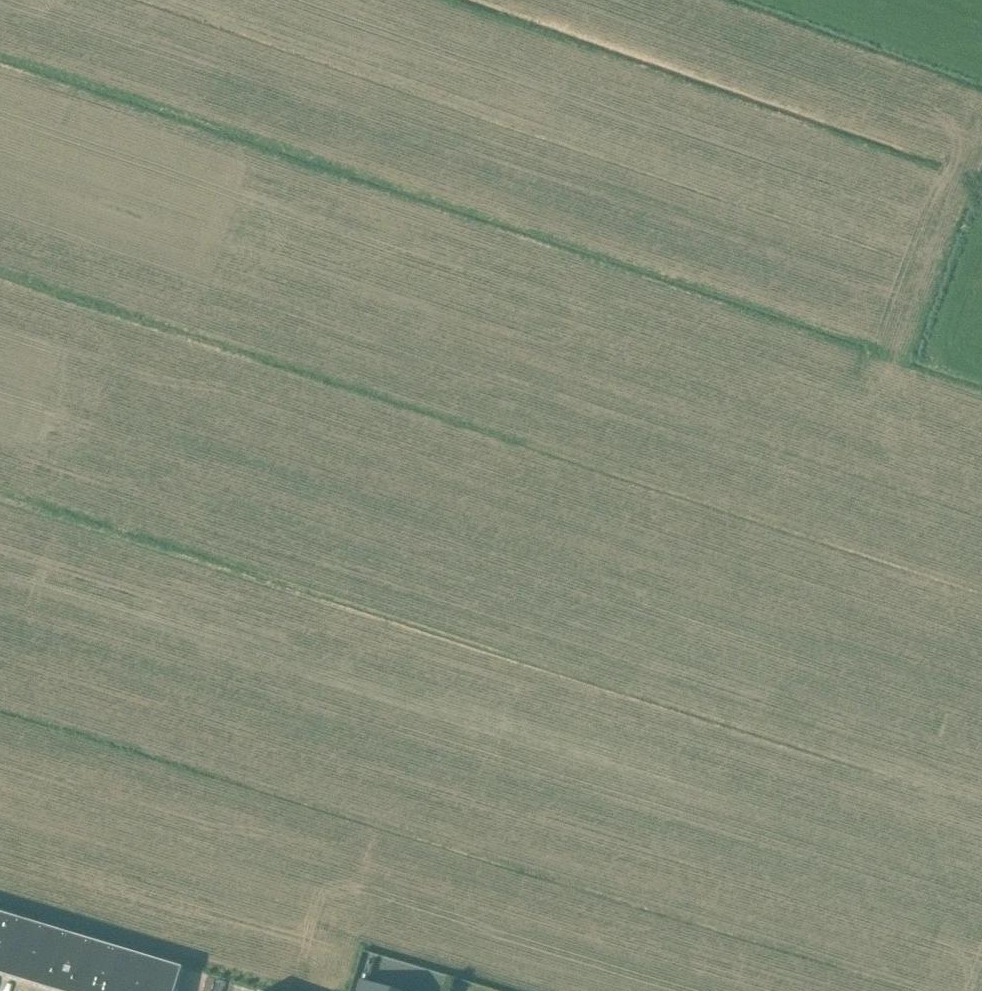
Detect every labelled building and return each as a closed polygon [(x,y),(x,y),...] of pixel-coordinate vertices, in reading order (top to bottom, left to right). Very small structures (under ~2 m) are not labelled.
[(54,990),(175,990),(182,967),(0,912),(0,975),(54,990)] [(357,990),(393,990),(360,981),(357,990)]
